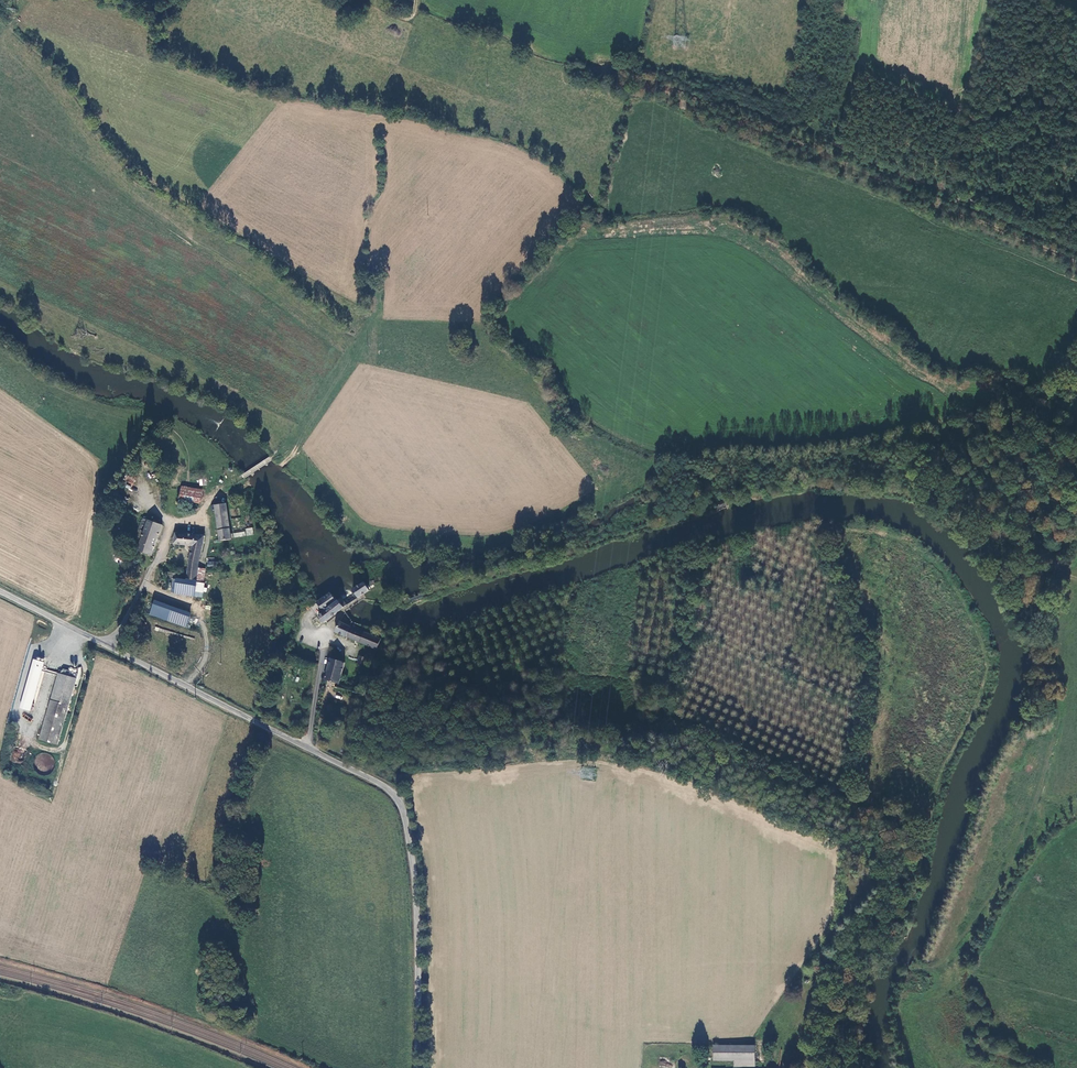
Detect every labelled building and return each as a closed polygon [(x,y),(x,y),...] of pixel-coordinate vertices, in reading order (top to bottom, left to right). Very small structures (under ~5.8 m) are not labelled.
[(125,479),(130,484),(134,481),(129,475),(125,479)] [(201,493),(180,490),(179,497),(200,500),(201,493)] [(220,540),(231,538),(226,503),(215,505),(215,504),(211,504),(210,506),(210,508),(211,510),(215,510),(220,540)] [(151,555),(161,524),(142,518),(138,529),(144,531),(138,550),(151,555)] [(204,536),(175,533),(173,543),(192,546),(188,561),(186,578),(177,577),(177,573),(167,572),(166,577),(177,579),(176,588),(195,591),(197,580),(196,579),(196,578),(198,568),(203,546),(204,536)] [(205,569),(198,568),(196,578),(203,580),(205,569)] [(348,593),(353,601),(364,594),(358,586),(357,586),(348,593)] [(323,626),(346,607),(340,600),(337,603),(330,593),(319,602),(316,605),(324,614),(318,619),(323,626)] [(147,599),(144,608),(163,614),(166,605),(147,599)] [(350,627),(340,622),(336,632),(347,637),(350,627)] [(380,639),(350,627),(347,637),(376,649),(380,639)] [(365,665),(367,658),(359,656),(357,663),(365,665)] [(31,711),(43,661),(32,658),(19,708),(31,711)] [(331,659),(325,680),(339,683),(344,663),(331,659)] [(57,742),(77,671),(62,667),(60,672),(57,671),(39,737),(57,742)] [(24,713),(22,716),(30,721),(32,719),(24,713)] [(755,1060),(755,1046),(713,1046),(713,1060),(755,1060)]
